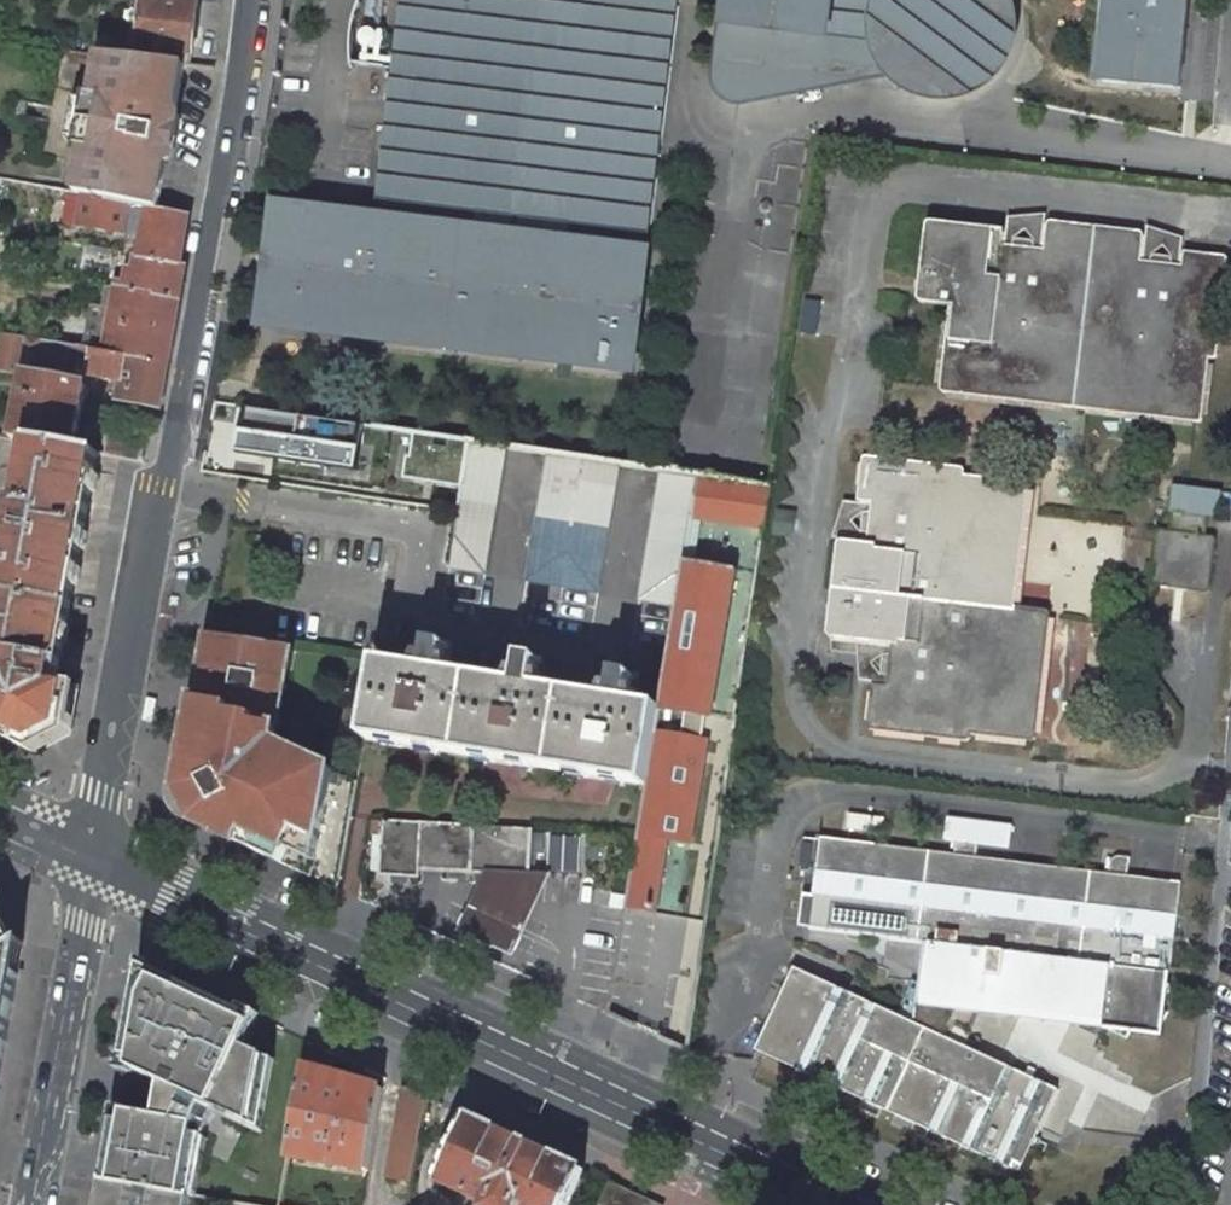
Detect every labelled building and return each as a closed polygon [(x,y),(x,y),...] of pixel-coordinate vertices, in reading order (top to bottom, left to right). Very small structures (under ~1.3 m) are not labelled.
[(192,54),(198,2),(184,0),(143,0),(138,48),(192,54)] [(373,218),(370,243),(296,234),(287,304),(361,313),(358,338),(634,372),(680,0),(401,0),(373,218)] [(756,93),(888,72),(893,77),(899,82),(908,88),(917,93),(928,96),(939,98),(946,98),(957,96),(968,93),(978,89),(984,85),(989,80),(995,75),(1001,66),(1007,57),(1010,46),(1012,39),(1013,28),(1012,18),(1010,7),(1007,0),(729,0),(719,77),(719,80),(721,85),(721,88),(725,92),(727,95),(730,97),(734,99),(737,100),(743,100),(748,99),(752,97),(756,93)] [(1097,81),(1181,88),(1189,0),(1104,0),(1097,81)] [(80,125),(76,151),(82,163),(92,166),(86,196),(105,200),(130,205),(143,207),(147,208),(158,210),(166,166),(170,142),(176,112),(184,65),(167,63),(112,57),(106,87),(98,85),(86,92),(80,125)] [(370,243),(373,218),(275,205),(260,326),(358,338),(361,313),(287,304),(296,234),(370,243)] [(147,208),(139,258),(180,265),(189,215),(162,211),(158,210),(147,208)] [(944,392),(1198,422),(1202,418),(1209,358),(1212,358),(1217,354),(1228,261),(1224,256),(1183,251),(1182,266),(1172,264),(1172,261),(1168,256),(1156,255),(1151,259),(1151,262),(1140,261),(1143,236),(1140,231),(1052,221),(1047,224),(1044,249),(1034,248),(1034,245),(1030,240),(1018,238),(1012,242),(1012,245),(1002,244),(1004,230),(931,221),(927,225),(918,297),(922,302),(950,305),(940,388),(944,392)] [(121,289),(180,300),(186,266),(180,265),(139,258),(135,257),(130,289),(122,288),(108,285),(107,287),(121,289)] [(110,353),(169,362),(180,300),(121,289),(107,287),(96,350),(110,353)] [(727,337),(691,333),(680,422),(716,426),(727,337)] [(13,439),(33,442),(73,450),(86,386),(36,377),(37,365),(66,370),(70,346),(3,335),(0,355),(0,371),(26,376),(13,439)] [(169,362),(110,353),(96,350),(70,346),(66,370),(87,374),(121,380),(117,401),(160,409),(169,362)] [(358,423),(232,404),(224,454),(350,473),(358,423)] [(469,441),(398,430),(390,482),(461,494),(469,441)] [(485,573),(506,447),(469,441),(461,494),(458,509),(449,567),(485,573)] [(98,454),(73,450),(33,442),(22,504),(18,503),(12,532),(16,533),(0,622),(0,632),(12,634),(6,665),(0,663),(0,733),(37,750),(69,733),(76,691),(56,687),(70,607),(98,454)] [(598,592),(619,464),(548,453),(526,580),(598,592)] [(868,724),(872,729),(965,740),(970,736),(971,734),(1030,740),(1035,736),(1050,615),(1046,610),(1015,606),(1027,487),(1024,482),(964,475),(965,472),(961,467),(867,456),(862,460),(857,500),(872,502),(870,512),(868,512),(863,516),(861,528),(866,533),(868,534),(867,544),(843,541),(838,545),(827,632),(832,637),(892,644),(891,654),(888,654),(883,658),(881,670),(886,675),(888,676),(887,685),(873,684),(868,724)] [(639,599),(677,606),(698,477),(661,471),(639,599)] [(660,706),(647,784),(638,836),(626,907),(657,914),(669,841),(690,845),(710,740),(730,758),(770,488),(698,477),(677,606),(660,706)] [(1218,517),(1221,492),(1174,486),(1170,511),(1172,511),(1208,516),(1218,517)] [(1208,516),(1172,511),(1169,531),(1161,530),(1156,534),(1150,581),(1154,586),(1204,592),(1209,588),(1215,542),(1210,536),(1205,536),(1208,516)] [(189,745),(181,792),(197,824),(287,866),(337,889),(350,818),(357,782),(273,742),(289,649),(236,641),(209,637),(205,660),(215,661),(213,673),(211,685),(200,684),(200,688),(189,745)] [(406,641),(404,663),(440,667),(442,644),(406,641)] [(498,654),(495,677),(535,683),(538,659),(498,654)] [(379,655),(378,661),(380,663),(365,738),(383,741),(637,783),(647,784),(660,706),(655,706),(629,702),(611,699),(536,686),(518,684),(443,671),(425,668),(386,662),(387,657),(379,655)] [(573,668),(571,691),(624,695),(626,672),(573,668)] [(1010,824),(951,817),(948,840),(956,841),(977,843),(1008,848),(1010,824)] [(530,865),(531,829),(384,820),(380,875),(419,876),(420,868),(464,871),(486,872),(510,874),(529,875),(530,873),(530,865)] [(1108,873),(976,857),(955,854),(822,839),(817,896),(812,895),(808,929),(924,943),(920,974),(928,976),(927,985),(920,985),(917,985),(912,982),(897,1016),(966,1048),(972,1035),(968,1032),(978,1013),(1097,1027),(1124,1039),(1128,1030),(1155,1033),(1158,1024),(1166,1013),(1161,1012),(1168,982),(1163,980),(1165,972),(1169,972),(1178,881),(1126,875),(1108,873)] [(977,843),(956,841),(955,854),(976,857),(977,843)] [(1118,854),(1109,861),(1108,873),(1126,875),(1127,856),(1118,854)] [(471,905),(457,932),(512,956),(528,922),(551,875),(530,873),(529,875),(510,874),(486,872),(471,905)] [(23,942),(1,899),(0,899),(0,954),(23,942)] [(0,954),(0,1070),(23,942),(0,954)] [(966,1048),(897,1016),(795,970),(757,1053),(765,1057),(796,1071),(816,1080),(829,1087),(849,1096),(861,1101),(882,1111),(926,1131),(947,1141),(960,1147),(980,1156),(1016,1173),(1018,1169),(1031,1143),(1057,1090),(966,1048)] [(254,1019),(141,971),(103,1180),(191,1198),(201,1139),(211,1115),(260,1133),(274,1059),(244,1047),(254,1019)] [(920,974),(920,985),(927,985),(928,976),(920,974)] [(285,1167),(367,1179),(382,1089),(303,1068),(285,1167)] [(427,1096),(404,1086),(387,1176),(412,1181),(427,1096)] [(466,1115),(437,1178),(490,1202),(489,1204),(567,1204),(584,1169),(466,1115)] [(1026,1172),(1038,1147),(1031,1143),(1018,1169),(1026,1172)] [(103,1180),(98,1204),(190,1204),(191,1198),(103,1180)] [(610,1182),(599,1204),(659,1204),(610,1182)]
